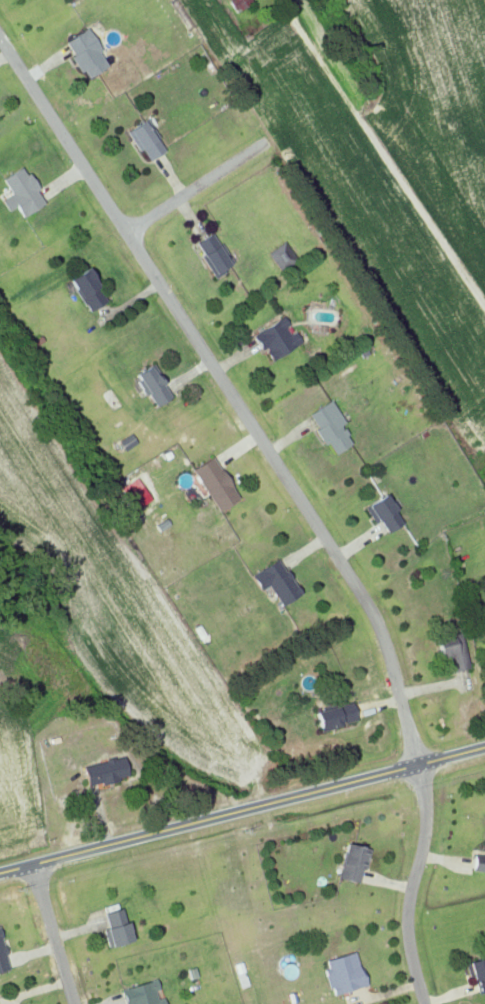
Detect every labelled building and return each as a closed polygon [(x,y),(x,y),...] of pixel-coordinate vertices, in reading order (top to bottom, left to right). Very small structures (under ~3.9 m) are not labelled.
[(250,0),(229,0),(234,11),(252,3),(250,0)] [(107,67),(98,52),(100,51),(88,28),(65,41),(85,79),(107,67)] [(148,160),(165,149),(145,119),(128,130),(148,160)] [(8,211),(16,206),(22,216),(45,203),(23,166),(2,178),(11,194),(1,200),(8,211)] [(195,242),(214,276),(232,265),(212,232),(195,242)] [(297,259),(284,241),(267,253),(281,271),(297,259)] [(69,279),(88,311),(107,300),(88,268),(69,279)] [(301,343),(294,331),(292,333),(282,317),(252,335),(261,350),(264,348),(271,361),(301,343)] [(155,406),(171,396),(151,364),(135,374),(155,406)] [(307,415),(325,444),(327,442),(334,454),(352,443),(341,425),(344,422),(330,400),(307,415)] [(118,441),(124,451),(136,442),(130,433),(118,441)] [(193,467),(214,511),(236,501),(215,456),(193,467)] [(385,533),(403,522),(385,494),(368,504),(385,533)] [(299,594),(279,558),(250,574),(259,590),(268,585),(280,605),(299,594)] [(469,668),(460,632),(436,638),(441,660),(449,658),(452,671),(469,668)] [(315,711),(319,729),(356,721),(352,703),(315,711)] [(82,765),(87,786),(128,777),(123,756),(82,765)] [(337,878),(358,883),(361,869),(364,870),(369,848),(344,843),(337,878)] [(472,854),(471,871),(484,872),(484,855),(472,854)] [(131,941),(123,908),(102,912),(110,946),(131,941)] [(9,970),(0,932),(0,972),(9,970)] [(331,995),(364,986),(355,951),(325,960),(328,968),(324,969),(331,995)] [(477,993),(484,991),(484,957),(468,962),(477,993)] [(154,990),(159,989),(156,979),(121,989),(125,1003),(164,1003),(162,997),(157,999),(154,990)]
